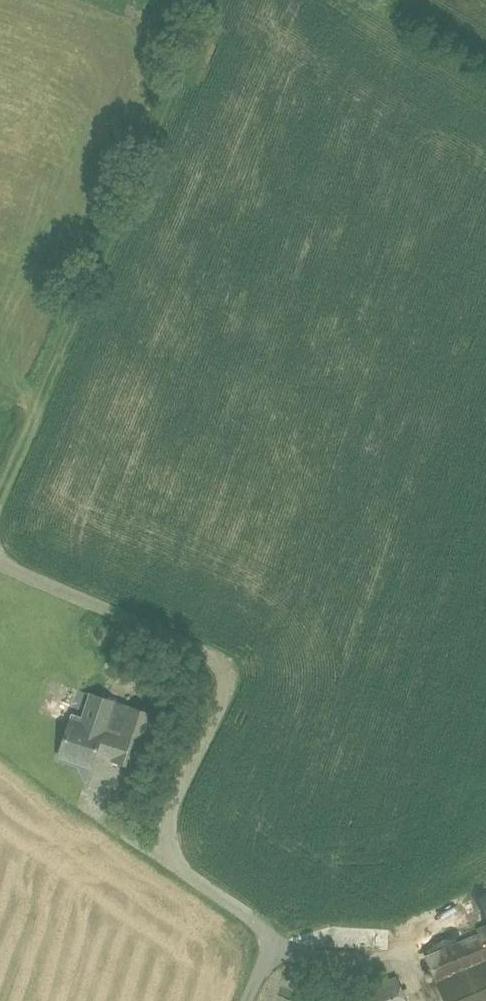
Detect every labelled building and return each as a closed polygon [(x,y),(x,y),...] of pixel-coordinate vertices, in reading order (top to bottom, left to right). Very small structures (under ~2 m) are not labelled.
[(153,713),(131,706),(112,701),(94,695),(86,719),(73,715),(59,756),(91,767),(101,736),(118,742),(112,760),(135,768),(153,713)] [(480,934),(426,957),(445,1000),(485,1000),(485,927),(478,930),(480,934)] [(397,975),(343,997),(345,1000),(408,1000),(397,975)]
